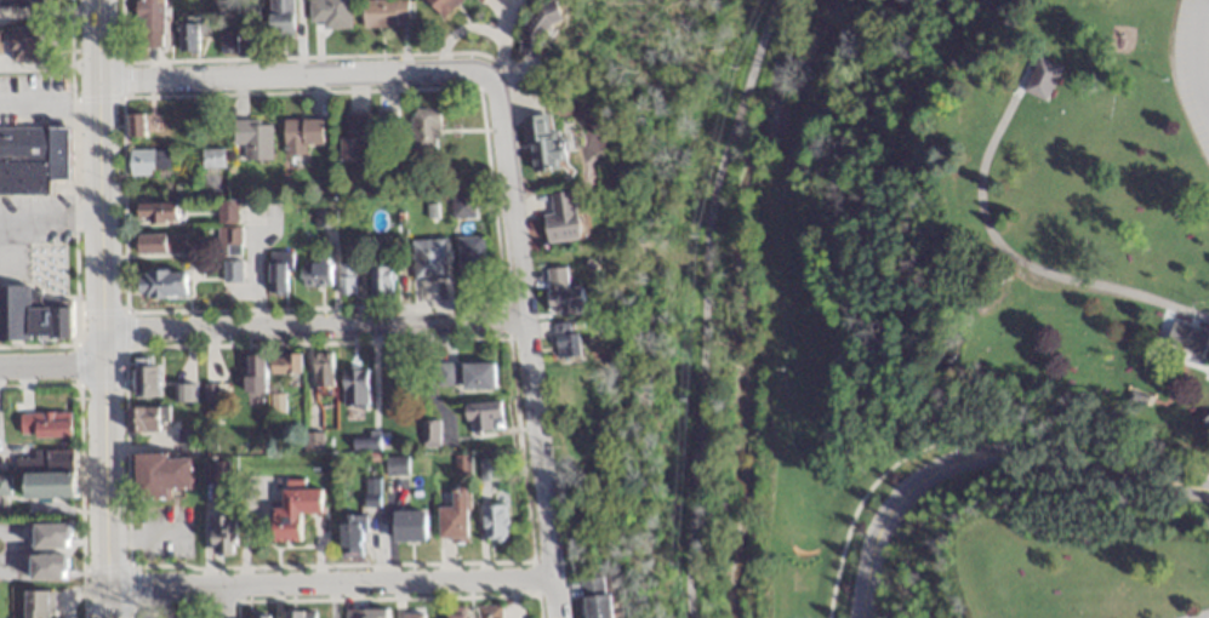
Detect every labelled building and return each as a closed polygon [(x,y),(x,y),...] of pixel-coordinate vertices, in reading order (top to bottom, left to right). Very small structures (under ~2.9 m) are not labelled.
[(136,47),(161,47),(161,0),(136,0),(136,47)] [(292,0),(267,0),(267,35),(292,35),(292,0)] [(349,28),(349,0),(308,0),(308,23),(319,23),(319,28),(349,28)] [(361,27),(406,27),(406,0),(361,0),(361,27)] [(441,18),(459,0),(424,0),(441,18)] [(547,19),(553,20),(557,6),(536,0),(529,0),(515,52),(537,58),(547,19)] [(196,51),(196,22),(176,22),(176,51),(196,51)] [(10,28),(10,61),(40,61),(40,28),(10,28)] [(1044,101),(1061,66),(1039,56),(1022,90),(1044,101)] [(437,107),(411,107),(411,152),(437,152),(437,107)] [(375,153),(397,153),(397,109),(375,109),(375,153)] [(366,113),(342,112),(341,160),(366,161),(366,113)] [(127,114),(127,136),(144,136),(144,114),(127,114)] [(531,115),(533,172),(562,171),(561,132),(549,133),(548,114),(531,115)] [(307,145),(323,145),(323,118),(283,118),(283,155),(307,155),(307,145)] [(232,143),(244,144),(244,160),(270,161),(271,120),(232,119),(232,143)] [(67,127),(0,128),(0,195),(48,195),(48,179),(68,179),(67,127)] [(201,148),(201,167),(224,167),(224,148),(201,148)] [(128,149),(128,174),(167,174),(167,149),(128,149)] [(550,214),(541,215),(545,244),(579,239),(572,191),(547,194),(550,214)] [(452,216),(470,216),(470,198),(452,198),(452,216)] [(136,203),(136,224),(176,224),(176,203),(136,203)] [(315,226),(333,226),(333,211),(315,211),(315,226)] [(216,256),(239,256),(239,227),(216,227),(216,256)] [(184,253),(184,234),(136,234),(136,253),(184,253)] [(482,237),(456,237),(457,278),(483,277),(482,237)] [(443,239),(411,240),(412,280),(445,279),(443,239)] [(241,282),(241,261),(222,261),(222,282),(241,282)] [(267,261),(267,293),(286,293),(286,261),(267,261)] [(329,263),(301,263),(301,286),(329,286),(329,263)] [(353,264),(338,264),(338,295),(353,295),(353,264)] [(369,295),(390,295),(390,264),(370,264),(369,295)] [(545,270),(547,314),(582,312),(581,287),(565,288),(564,269),(545,270)] [(184,271),(139,271),(139,297),(184,297),(184,271)] [(69,340),(69,307),(28,307),(28,287),(0,287),(0,339),(69,340)] [(579,359),(579,325),(554,325),(554,359),(579,359)] [(331,390),(331,353),(307,353),(307,390),(331,390)] [(299,373),(299,355),(269,355),(269,374),(299,373)] [(244,392),(264,392),(264,356),(244,356),(244,392)] [(132,397),(157,397),(157,363),(132,363),(132,397)] [(435,364),(435,386),(452,386),(452,364),(435,364)] [(493,390),(493,365),(461,365),(461,390),(493,390)] [(341,370),(341,406),(366,406),(366,370),(341,370)] [(192,400),(192,387),(179,387),(179,400),(192,400)] [(132,407),(131,432),(160,432),(160,408),(132,407)] [(70,413),(19,413),(19,437),(70,437),(70,413)] [(195,429),(177,429),(177,444),(195,444),(195,429)] [(71,469),(71,451),(15,451),(15,469),(71,469)] [(192,496),(190,453),(133,455),(134,497),(192,496)] [(454,456),(454,475),(468,475),(468,456),(454,456)] [(406,458),(386,458),(386,475),(406,475),(406,458)] [(496,481),(496,461),(478,461),(478,481),(496,481)] [(71,498),(71,472),(22,472),(22,498),(71,498)] [(466,488),(451,488),(451,508),(437,508),(437,540),(466,540),(466,488)] [(272,508),(272,542),(299,542),(299,515),(321,515),(321,490),(281,490),(281,508),(272,508)] [(481,542),(504,542),(504,507),(481,507),(481,542)] [(392,542),(424,542),(424,512),(392,512),(392,542)] [(234,516),(210,516),(210,555),(234,555),(234,516)] [(340,556),(364,556),(364,517),(340,517),(340,556)] [(22,617),(52,617),(52,591),(22,591),(22,617)] [(499,606),(475,606),(476,617),(499,617),(499,606)] [(446,617),(464,617),(464,608),(446,608),(446,617)] [(385,610),(345,610),(345,617),(385,617),(385,610)]
